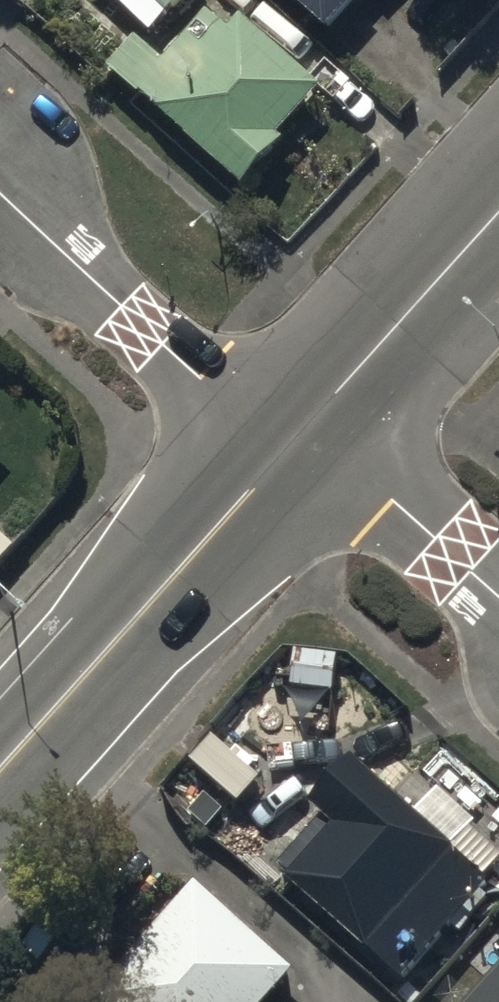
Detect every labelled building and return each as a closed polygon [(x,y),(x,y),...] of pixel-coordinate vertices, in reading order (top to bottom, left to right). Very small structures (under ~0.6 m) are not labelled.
[(152,11),(162,0),(139,0),(152,11)] [(326,49),(369,0),(271,0),(326,49)] [(115,89),(243,202),(327,108),(243,34),(192,91),(175,76),(169,83),(142,59),(115,89)] [(273,866),(360,943),(454,838),(351,747),(307,797),(322,811),(273,866)] [(119,1001),(255,1001),(290,963),(192,877),(98,984),(119,1001)] [(462,1001),(498,1001),(498,961),(462,1001)]
